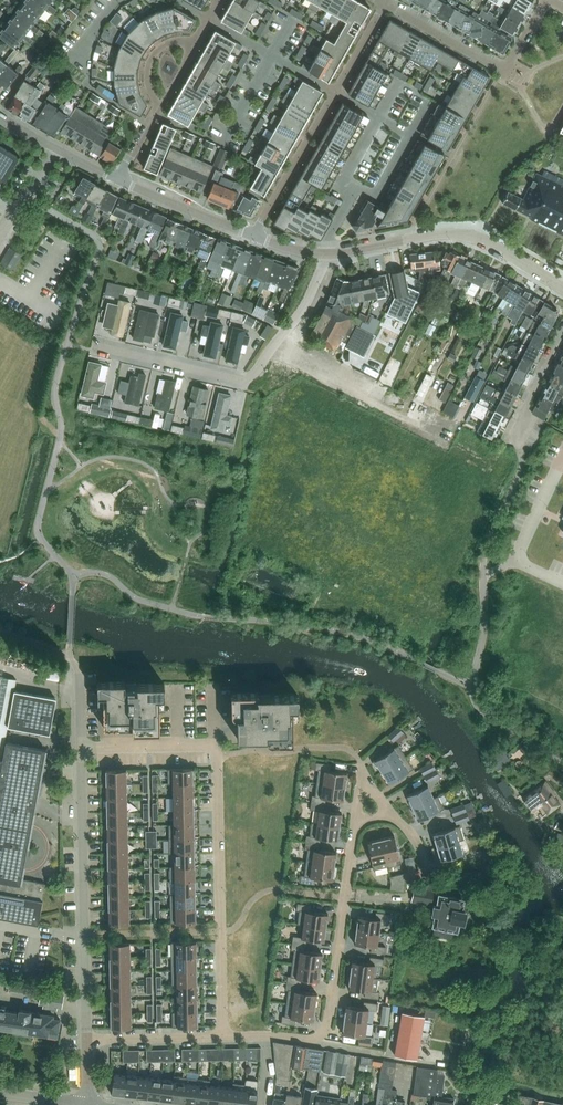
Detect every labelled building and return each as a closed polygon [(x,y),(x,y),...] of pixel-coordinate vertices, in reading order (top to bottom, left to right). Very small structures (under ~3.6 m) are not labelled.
[(39,17),(46,8),(46,7),(37,0),(25,0),(22,4),(39,17)] [(46,8),(53,14),(57,9),(49,4),(52,0),(37,0),(46,7),(46,8)] [(201,10),(207,0),(185,0),(201,10)] [(253,11),(234,0),(232,0),(227,10),(247,22),(251,15),(258,19),(260,14),(254,11),(253,11)] [(266,4),(259,0),(234,0),(253,11),(254,11),(257,4),(264,8),(266,4)] [(311,11),(317,0),(308,0),(311,2),(308,9),(311,11)] [(325,10),(331,0),(317,0),(311,11),(315,13),(319,6),(325,10)] [(332,22),(345,0),(331,0),(325,10),(332,14),(328,20),(332,22)] [(346,22),(358,1),(356,0),(345,0),(332,22),(336,25),(340,18),(346,22)] [(414,2),(425,9),(430,0),(415,0),(414,2)] [(444,0),(430,0),(425,9),(436,15),(444,0)] [(446,1),(444,0),(436,15),(446,21),(455,6),(457,2),(453,0),(447,0),(446,1)] [(470,6),(474,8),(477,3),(477,4),(479,0),(474,0),(470,6)] [(502,0),(488,0),(479,14),(479,15),(485,18),(494,2),(500,5),(502,0)] [(511,4),(527,13),(533,2),(529,0),(503,0),(511,4)] [(371,8),(368,7),(358,1),(346,22),(337,37),(334,43),(346,50),(371,8)] [(44,33),(33,24),(39,17),(22,4),(14,14),(31,27),(30,28),(37,34),(41,37),(44,33)] [(457,27),(467,8),(460,4),(458,8),(455,6),(446,21),(457,27)] [(511,4),(507,10),(499,5),(496,10),(505,15),(520,24),(527,13),(511,4)] [(196,19),(182,11),(174,6),(173,7),(177,31),(189,31),(196,19)] [(71,10),(69,7),(64,13),(68,16),(67,19),(72,22),(78,15),(76,14),(71,10)] [(177,31),(173,7),(156,12),(165,34),(176,31),(177,31)] [(467,33),(476,18),(478,14),(473,11),(471,15),(468,13),(470,10),(467,8),(457,27),(467,33)] [(220,21),(221,21),(241,32),(248,36),(250,32),(244,28),(247,22),(227,10),(220,21)] [(112,18),(110,20),(116,26),(119,23),(116,20),(120,15),(117,12),(112,18)] [(165,34),(156,12),(140,21),(155,40),(165,34)] [(33,41),(25,34),(30,28),(31,27),(14,14),(6,24),(23,37),(22,39),(30,45),(33,41)] [(476,18),(467,33),(478,39),(486,24),(489,20),(485,18),(479,15),(479,14),(478,14),(476,18)] [(502,28),(509,32),(514,35),(514,34),(520,24),(505,15),(501,21),(493,16),(490,21),(492,22),(499,26),(502,28)] [(389,47),(389,46),(401,26),(390,19),(372,51),(383,58),(389,47)] [(155,40),(140,21),(127,34),(146,48),(147,48),(155,40)] [(499,26),(492,22),(490,26),(486,24),(478,39),(488,45),(497,30),(499,26)] [(17,45),(22,39),(23,37),(6,24),(0,31),(0,36),(2,37),(4,40),(8,42),(15,48),(17,45)] [(61,26),(57,32),(61,35),(65,29),(61,26)] [(401,26),(389,46),(389,47),(395,50),(393,54),(397,56),(411,32),(401,26)] [(52,30),(48,34),(55,40),(59,35),(52,30)] [(242,46),(235,42),(236,42),(216,31),(216,30),(215,30),(209,41),(229,53),(233,46),(240,50),(242,46)] [(514,35),(509,32),(507,36),(500,32),(497,30),(488,45),(503,53),(512,38),(514,35)] [(403,55),(410,58),(421,38),(411,32),(397,56),(401,59),(403,55)] [(146,48),(127,34),(118,50),(141,59),(141,58),(146,49),(146,48)] [(326,38),(319,35),(317,39),(323,43),(320,49),(340,61),(346,50),(334,43),(330,41),(326,38)] [(421,38),(410,58),(416,62),(414,66),(418,68),(432,43),(421,38)] [(8,42),(4,40),(0,45),(0,52),(8,42)] [(203,51),(230,67),(232,63),(226,59),(229,53),(209,41),(203,51)] [(422,71),(425,67),(431,70),(436,61),(442,49),(432,43),(418,68),(422,71)] [(311,50),(317,53),(314,60),(334,72),(340,61),(320,49),(314,45),(311,50)] [(18,51),(15,48),(4,62),(0,59),(0,74),(7,65),(8,64),(18,51)] [(442,49),(436,61),(438,62),(459,74),(466,63),(442,49)] [(141,59),(118,50),(114,67),(138,70),(140,59),(141,59)] [(197,62),(201,64),(218,73),(221,67),(228,71),(230,67),(203,51),(197,62)] [(372,51),(360,72),(380,84),(384,86),(390,75),(387,73),(383,71),(377,68),(381,61),(383,58),(372,51)] [(328,82),(334,72),(314,60),(310,66),(304,62),(301,66),(308,70),(328,82)] [(381,61),(377,68),(383,71),(387,65),(381,61)] [(218,73),(201,64),(197,62),(191,72),(218,88),(221,84),(214,80),(218,73)] [(463,76),(483,87),(490,77),(466,63),(459,74),(463,76)] [(5,88),(5,89),(8,84),(22,68),(19,65),(14,70),(7,65),(0,74),(0,85),(5,88)] [(28,72),(26,74),(27,75),(32,79),(39,70),(34,65),(28,72)] [(138,70),(114,67),(114,85),(138,82),(137,70),(138,70)] [(57,71),(51,79),(57,84),(63,76),(57,71)] [(216,92),(218,88),(191,72),(185,82),(206,94),(210,88),(216,92)] [(360,72),(354,82),(374,94),(378,96),(384,86),(380,84),(360,72)] [(7,108),(16,114),(29,95),(34,86),(30,84),(33,79),(32,79),(27,75),(15,95),(7,108)] [(317,102),(323,92),(322,91),(302,80),(296,76),(293,80),(300,84),(296,91),(317,102)] [(463,76),(459,82),(455,79),(453,84),(478,98),(483,87),(463,76)] [(29,95),(16,114),(30,122),(33,117),(38,109),(42,102),(36,98),(44,85),(39,82),(34,86),(29,95)] [(138,82),(114,85),(119,103),(141,94),(141,93),(138,82)] [(206,94),(185,82),(179,93),(207,108),(209,105),(202,101),(206,94)] [(354,82),(348,93),(368,105),(372,107),(378,96),(374,94),(354,82)] [(454,90),(451,96),(472,108),(478,98),(453,84),(450,88),(454,90)] [(99,85),(96,89),(102,93),(105,89),(99,85)] [(317,102),(296,91),(292,97),(286,93),(284,97),(311,113),(317,102)] [(57,97),(51,92),(45,100),(45,99),(45,100),(33,118),(30,123),(43,130),(57,108),(52,104),(57,97)] [(204,112),(207,108),(179,93),(173,103),(194,115),(198,108),(204,112)] [(141,94),(119,103),(118,103),(140,116),(147,104),(141,94)] [(441,104),(441,105),(445,107),(466,119),(472,108),(451,96),(448,102),(443,100),(441,104)] [(284,111),(285,112),(305,123),(311,113),(284,97),(281,101),(288,105),(284,111)] [(59,130),(69,116),(62,112),(66,106),(61,103),(58,108),(57,108),(43,130),(54,137),(59,130)] [(188,126),(188,125),(195,129),(197,125),(190,121),(194,115),(173,103),(167,114),(188,126)] [(342,103),(336,113),(357,125),(361,127),(364,121),(367,117),(363,115),(363,114),(342,103)] [(441,105),(435,115),(439,117),(460,129),(466,119),(445,107),(441,105)] [(76,106),(60,131),(62,132),(70,137),(85,112),(76,106)] [(274,114),(272,118),(299,134),(305,123),(285,112),(284,111),(281,118),(274,114)] [(85,112),(70,137),(72,138),(79,143),(80,143),(95,119),(85,112)] [(336,113),(330,124),(351,136),(355,138),(361,127),(357,125),(336,113)] [(435,115),(429,125),(433,128),(454,139),(460,129),(439,117),(435,115)] [(272,132),(273,132),(293,144),(299,134),(272,118),(270,122),(276,125),(272,132)] [(95,119),(80,143),(81,144),(89,149),(105,125),(95,119)] [(163,123),(162,122),(153,145),(166,151),(176,128),(163,123)] [(330,124),(324,134),(345,146),(349,148),(355,138),(351,136),(330,124)] [(105,125),(89,149),(91,150),(98,155),(99,155),(115,131),(105,125)] [(429,125),(423,136),(427,138),(448,150),(454,139),(433,128),(429,125)] [(108,141),(97,160),(98,160),(100,156),(111,163),(117,154),(121,149),(113,143),(119,135),(115,132),(109,141),(108,141)] [(262,135),(260,139),(287,154),(293,144),(273,132),(272,132),(269,138),(262,135)] [(324,134),(318,145),(339,156),(343,159),(349,148),(345,146),(324,134)] [(264,146),(261,153),(281,165),(287,154),(260,139),(258,142),(264,146)] [(420,141),(414,152),(418,154),(439,166),(445,155),(424,143),(420,141)] [(19,157),(0,145),(0,188),(19,157)] [(166,151),(153,145),(143,168),(157,173),(166,151)] [(318,145),(312,155),(333,167),(337,169),(343,159),(339,156),(318,145)] [(160,173),(159,174),(162,176),(168,178),(170,179),(181,152),(170,147),(160,173)] [(229,152),(220,148),(213,165),(222,169),(229,152)] [(181,152),(170,179),(178,182),(180,183),(191,156),(181,152)] [(414,152),(408,162),(412,164),(433,176),(439,166),(418,154),(414,152)] [(261,167),(275,175),(281,165),(261,153),(257,159),(255,163),(254,164),(261,167)] [(312,155),(306,165),(327,177),(331,179),(337,169),(333,167),(312,155)] [(191,156),(180,183),(181,183),(189,187),(190,188),(202,161),(191,156)] [(202,161),(190,188),(191,188),(199,191),(201,192),(213,165),(202,161)] [(408,162),(402,172),(406,175),(427,186),(433,176),(412,164),(408,162)] [(306,165),(301,176),(312,182),(312,183),(321,188),(325,190),(331,179),(327,177),(306,165)] [(261,167),(250,187),(251,188),(248,191),(259,197),(261,194),(263,195),(264,195),(275,175),(261,167)] [(213,182),(209,193),(207,198),(211,200),(212,201),(218,203),(224,186),(227,178),(222,176),(223,173),(219,171),(216,170),(211,181),(213,182)] [(402,172),(396,183),(400,185),(421,197),(427,186),(406,175),(402,172)] [(531,219),(562,235),(562,186),(536,173),(524,199),(508,191),(503,203),(531,217),(530,219),(531,219)] [(312,183),(312,182),(301,176),(287,199),(298,206),(308,189),(310,185),(312,183)] [(95,184),(83,177),(73,193),(78,196),(80,198),(77,203),(75,206),(72,206),(69,212),(77,216),(82,206),(85,200),(95,184)] [(229,206),(230,207),(234,208),(242,193),(243,194),(246,186),(234,181),(227,178),(224,186),(218,203),(224,206),(225,205),(229,207),(229,206)] [(396,183),(390,193),(394,195),(415,207),(421,197),(400,185),(396,183)] [(92,204),(87,213),(92,216),(97,207),(106,190),(95,184),(85,200),(92,204)] [(103,226),(110,212),(115,200),(117,196),(106,190),(97,207),(104,210),(102,213),(101,215),(103,217),(100,225),(103,226)] [(331,196),(330,196),(324,192),(321,197),(328,201),(329,199),(331,196)] [(242,193),(234,208),(234,209),(250,215),(259,200),(248,193),(246,196),(243,194),(242,193)] [(390,193),(384,204),(388,206),(409,218),(415,207),(394,195),(390,193)] [(119,197),(117,202),(112,213),(118,216),(114,226),(119,228),(131,202),(119,197)] [(286,227),(298,206),(287,199),(273,223),(285,230),(286,227)] [(373,227),(375,223),(377,220),(376,219),(379,213),(376,212),(378,208),(377,207),(378,206),(367,199),(357,217),(356,216),(352,224),(352,225),(353,225),(356,229),(355,229),(355,230),(356,230),(364,229),(365,228),(373,227)] [(123,234),(129,221),(135,223),(143,207),(131,202),(119,228),(117,232),(123,234)] [(409,218),(388,206),(384,204),(381,202),(378,208),(376,212),(379,213),(376,219),(377,220),(375,223),(378,225),(377,226),(407,221),(409,218)] [(298,230),(308,212),(310,208),(306,205),(304,210),(298,206),(286,227),(297,233),(298,230)] [(298,230),(309,236),(310,233),(320,215),(319,215),(317,214),(314,212),(316,208),(312,205),(310,208),(308,212),(298,230)] [(141,226),(135,240),(141,242),(147,229),(154,212),(143,207),(135,223),(141,226)] [(159,234),(166,217),(154,212),(147,229),(154,232),(149,245),(154,248),(157,241),(157,240),(159,234)] [(332,219),(335,215),(330,212),(327,216),(321,212),(320,215),(310,233),(320,239),(332,219)] [(87,213),(84,219),(89,222),(92,216),(87,213)] [(160,250),(164,241),(171,244),(180,223),(171,219),(168,218),(166,223),(158,241),(157,243),(157,241),(154,248),(160,250)] [(178,247),(174,256),(179,258),(183,249),(191,228),(180,223),(171,244),(178,247)] [(191,228),(183,249),(194,254),(203,233),(191,228)] [(202,257),(198,266),(204,268),(206,263),(206,261),(215,238),(213,237),(213,236),(203,232),(203,233),(194,254),(202,257)] [(216,244),(210,259),(217,261),(212,272),(216,274),(230,243),(218,238),(216,244)] [(220,275),(225,266),(231,269),(242,247),(230,243),(216,274),(220,275)] [(5,254),(17,262),(21,254),(10,247),(5,254)] [(242,247),(231,269),(239,272),(234,281),(239,283),(253,251),(242,247)] [(119,253),(110,249),(107,256),(116,260),(119,253)] [(153,251),(150,258),(157,261),(160,254),(153,251)] [(239,283),(243,285),(247,275),(254,277),(263,255),(253,251),(239,283)] [(434,251),(423,252),(424,266),(428,266),(429,272),(436,271),(436,270),(440,269),(439,258),(439,255),(434,255),(434,251)] [(443,259),(439,258),(440,269),(442,270),(440,276),(447,279),(450,273),(459,256),(458,255),(457,253),(453,251),(451,252),(450,252),(449,253),(446,252),(443,259)] [(409,254),(411,267),(411,268),(415,267),(415,270),(422,269),(422,273),(420,280),(425,282),(426,272),(429,272),(428,266),(424,266),(423,252),(410,254),(409,254)] [(128,253),(124,263),(130,266),(135,256),(128,253)] [(5,254),(0,262),(12,269),(17,262),(5,254)] [(263,255),(254,277),(261,280),(256,291),(261,293),(263,288),(276,259),(264,255),(263,255)] [(451,285),(456,287),(469,260),(459,256),(450,273),(455,276),(451,285)] [(267,290),(270,283),(277,285),(287,263),(276,259),(263,288),(267,290)] [(466,279),(471,281),(480,265),(469,260),(456,287),(451,297),(452,297),(448,306),(452,308),(459,293),(466,279)] [(284,287),(280,295),(278,300),(283,302),(299,267),(287,263),(277,285),(284,287)] [(490,270),(480,265),(471,281),(481,286),(490,270)] [(394,297),(387,312),(404,321),(420,291),(407,284),(404,270),(390,273),(394,297)] [(492,291),(498,280),(501,275),(490,270),(481,286),(492,291)] [(387,297),(388,294),(389,294),(385,274),(372,277),(375,289),(373,290),(374,297),(375,297),(376,300),(380,299),(379,296),(381,296),(383,298),(387,297)] [(500,281),(493,291),(503,298),(513,282),(503,276),(500,281)] [(332,290),(351,298),(350,295),(352,294),(349,281),(337,277),(332,290)] [(373,290),(375,289),(372,277),(360,279),(364,299),(362,307),(367,308),(370,298),(374,297),(373,290)] [(350,295),(351,298),(351,302),(353,301),(364,299),(360,279),(349,281),(352,294),(350,295)] [(239,283),(234,281),(230,291),(235,293),(239,283)] [(124,293),(125,286),(107,282),(105,294),(118,297),(119,292),(124,293)] [(522,288),(513,282),(503,298),(497,308),(502,311),(501,313),(506,316),(514,304),(513,304),(522,288)] [(137,289),(125,286),(124,293),(136,295),(137,289)] [(533,294),(522,288),(513,304),(514,304),(519,307),(510,322),(515,325),(517,321),(521,314),(523,310),(533,294)] [(148,299),(150,292),(138,289),(136,296),(148,299)] [(327,304),(339,310),(341,312),(343,308),(340,306),(340,304),(348,302),(351,302),(351,298),(332,290),(327,304)] [(166,304),(168,296),(156,294),(154,301),(166,304)] [(423,294),(416,308),(423,311),(430,297),(423,294)] [(533,294),(523,310),(533,316),(534,315),(543,301),(533,294)] [(181,299),(169,297),(167,303),(179,306),(181,299)] [(220,297),(218,303),(229,307),(231,301),(220,297)] [(264,299),(260,297),(252,314),(262,319),(267,309),(261,306),(264,299)] [(101,330),(118,334),(125,302),(108,298),(101,330)] [(446,309),(444,308),(449,300),(444,298),(437,312),(443,315),(446,309)] [(245,299),(241,308),(251,313),(256,304),(245,299)] [(234,301),(232,306),(240,309),(242,304),(234,301)] [(556,309),(545,302),(536,316),(534,320),(550,329),(558,314),(558,313),(557,309),(556,309)] [(326,305),(320,317),(309,336),(314,339),(336,351),(336,350),(342,353),(344,348),(356,324),(352,322),(354,319),(341,312),(339,310),(327,304),(326,305)] [(150,342),(158,310),(141,306),(133,338),(150,342)] [(216,317),(218,308),(208,306),(206,315),(216,317)] [(231,311),(219,308),(218,315),(230,318),(231,311)] [(279,314),(268,309),(263,320),(273,325),(275,322),(279,314)] [(244,314),(231,311),(230,318),(242,321),(244,314)] [(182,350),(190,317),(173,313),(165,346),(182,350)] [(374,315),(368,313),(367,316),(364,321),(365,321),(370,324),(374,315)] [(256,320),(247,315),(243,322),(252,327),(256,320)] [(534,320),(536,316),(534,315),(533,316),(531,319),(526,329),(525,331),(544,340),(550,329),(534,320)] [(354,319),(352,322),(356,324),(362,327),(365,321),(364,321),(358,318),(355,316),(354,319)] [(521,325),(521,326),(526,329),(531,319),(526,316),(522,323),(521,325)] [(215,357),(222,325),(205,321),(197,353),(215,357)] [(356,324),(344,348),(364,359),(376,334),(362,327),(356,324)] [(237,328),(230,361),(247,365),(255,333),(237,328)] [(477,328),(474,334),(481,337),(484,331),(477,328)] [(544,340),(525,331),(521,339),(523,340),(522,342),(539,351),(544,340)] [(522,342),(519,348),(516,353),(533,361),(539,351),(522,342)] [(509,346),(507,348),(509,349),(516,353),(519,348),(518,347),(513,344),(509,346)] [(476,346),(471,356),(478,360),(483,349),(476,346)] [(516,353),(509,349),(507,354),(520,360),(516,367),(528,372),(533,361),(516,353)] [(450,353),(447,358),(454,362),(457,357),(450,353)] [(381,358),(372,378),(378,381),(387,361),(381,358)] [(562,378),(562,364),(558,361),(553,373),(562,378)] [(89,364),(81,398),(92,401),(95,391),(103,393),(105,383),(97,381),(101,366),(89,364)] [(528,372),(516,367),(514,371),(509,369),(508,370),(499,365),(497,370),(496,371),(500,373),(522,384),(528,372)] [(491,374),(503,380),(506,382),(503,388),(505,389),(516,395),(522,384),(500,373),(496,371),(497,370),(494,369),(491,374)] [(135,407),(142,374),(125,370),(118,402),(135,407)] [(553,373),(547,384),(562,391),(562,378),(553,373)] [(476,375),(465,397),(473,401),(484,380),(476,375)] [(167,414),(175,382),(158,378),(150,410),(167,414)] [(486,384),(482,391),(488,394),(511,406),(516,395),(505,389),(503,392),(496,389),(486,384)] [(547,384),(541,395),(557,403),(559,399),(560,399),(561,396),(562,397),(562,395),(562,391),(547,384)] [(199,422),(207,390),(190,385),(182,418),(199,422)] [(206,420),(210,422),(222,387),(218,386),(206,420)] [(445,387),(439,399),(445,402),(451,390),(445,387)] [(482,391),(479,397),(491,402),(488,408),(505,417),(511,406),(488,394),(482,391)] [(222,393),(214,425),(232,429),(239,397),(222,393)] [(544,419),(547,415),(548,412),(547,411),(548,409),(553,412),(557,403),(541,395),(532,413),(544,419)] [(101,397),(99,405),(110,407),(112,400),(101,397)] [(449,400),(443,412),(453,417),(459,405),(449,400)] [(78,402),(77,409),(89,411),(90,405),(78,402)] [(505,417),(488,408),(477,402),(471,413),(483,419),(500,428),(505,417)] [(99,405),(92,403),(90,412),(109,416),(111,408),(110,407),(99,405)] [(128,413),(112,409),(110,417),(126,421),(126,420),(128,414),(128,413)] [(128,414),(126,420),(139,423),(140,417),(128,414)] [(139,423),(151,426),(153,420),(141,417),(140,417),(139,423)] [(477,430),(483,433),(494,439),(500,428),(483,419),(480,424),(477,430)] [(165,420),(163,428),(170,430),(172,422),(165,420)] [(172,424),(170,431),(182,434),(184,427),(172,424)] [(203,432),(201,438),(213,441),(215,435),(203,432)] [(234,439),(217,435),(216,442),(233,446),(234,439)] [(51,659),(48,676),(61,677),(63,661),(51,659)] [(37,924),(38,925),(42,900),(45,883),(21,879),(36,795),(41,796),(46,768),(42,767),(45,749),(4,742),(16,679),(0,676),(0,917),(37,924)] [(97,682),(97,695),(98,705),(103,704),(103,727),(132,727),(132,732),(158,731),(160,731),(159,706),(164,706),(164,684),(125,684),(125,682),(97,682)] [(54,698),(16,691),(9,726),(48,734),(54,698)] [(232,714),(234,716),(235,716),(236,717),(237,717),(237,739),(266,738),(266,739),(266,740),(267,741),(268,742),(269,743),(270,743),(271,743),(293,743),(293,718),(294,718),(295,718),(295,717),(296,717),(297,716),(298,715),(298,714),(298,713),(298,695),(258,696),(258,693),(231,694),(231,711),(232,714)] [(403,732),(398,726),(388,736),(393,741),(403,732)] [(374,761),(382,772),(406,757),(398,745),(394,748),(374,761)] [(503,746),(493,755),(498,761),(507,755),(509,753),(503,746)] [(498,761),(494,765),(498,770),(511,760),(507,755),(498,761)] [(406,757),(382,772),(389,784),(409,771),(413,769),(406,757)] [(316,762),(315,770),(318,770),(317,783),(345,787),(347,773),(329,771),(330,764),(316,762)] [(419,768),(423,775),(436,769),(432,762),(419,768)] [(167,769),(168,783),(193,783),(193,768),(167,769)] [(436,769),(423,775),(427,783),(439,776),(436,769)] [(105,770),(106,784),(126,784),(126,770),(105,770)] [(536,788),(530,793),(524,797),(530,805),(530,806),(531,809),(532,809),(533,810),(542,804),(546,810),(549,808),(551,808),(554,805),(554,804),(557,802),(552,796),(554,794),(545,781),(539,786),(537,782),(534,785),(536,788)] [(193,783),(168,783),(168,784),(172,784),(172,797),(193,797),(193,783)] [(312,795),(311,802),(325,804),(326,798),(343,800),(345,787),(317,783),(315,796),(312,795)] [(126,784),(106,784),(106,798),(127,798),(126,784)] [(406,795),(412,808),(438,796),(438,795),(433,798),(428,786),(406,795)] [(444,809),(438,796),(412,808),(418,820),(439,811),(444,809)] [(193,797),(172,797),(173,811),(194,811),(193,797)] [(127,798),(106,798),(106,812),(127,812),(127,798)] [(472,801),(464,804),(466,811),(474,808),(472,801)] [(318,810),(316,823),(311,822),(311,823),(340,826),(341,813),(324,811),(325,804),(311,802),(310,809),(318,810)] [(450,809),(453,816),(466,811),(464,804),(463,804),(450,809)] [(473,809),(467,811),(469,818),(474,816),(475,813),(473,809)] [(194,811),(173,811),(173,825),(168,825),(194,825),(194,811)] [(469,819),(466,811),(453,816),(456,824),(469,819)] [(127,812),(106,812),(106,826),(127,826),(127,812)] [(309,835),(306,835),(306,842),(320,844),(320,838),(338,840),(340,826),(311,823),(309,835)] [(194,825),(168,825),(169,839),(194,839),(194,825)] [(432,834),(436,847),(464,839),(460,825),(455,827),(432,834)] [(127,826),(106,826),(107,840),(127,840),(127,826)] [(557,833),(553,847),(562,850),(562,835),(557,833)] [(381,839),(387,867),(401,863),(400,858),(399,858),(394,835),(381,839)] [(194,839),(169,839),(169,853),(194,853),(194,839)] [(387,867),(381,839),(367,842),(373,864),(372,865),(374,870),(387,867)] [(464,839),(436,847),(440,860),(463,853),(459,841),(464,839)] [(127,840),(107,840),(107,854),(128,854),(127,840)] [(320,844),(306,842),(305,849),(307,850),(306,862),(334,866),(336,853),(319,850),(320,844)] [(497,857),(495,848),(481,852),(484,860),(497,857)] [(194,853),(169,853),(174,853),(174,866),(174,867),(195,866),(194,853)] [(128,854),(107,854),(107,868),(128,868),(128,854)] [(413,857),(404,859),(407,872),(416,870),(413,857)] [(304,875),(301,875),(300,882),(314,884),(315,877),(332,880),(334,866),(306,862),(304,875)] [(169,867),(170,881),(174,881),(195,880),(195,866),(174,867),(174,866),(169,867)] [(128,868),(107,868),(107,882),(128,882),(128,868)] [(405,884),(405,880),(403,873),(389,876),(391,882),(405,884)] [(174,894),(170,894),(170,895),(195,894),(195,880),(174,881),(174,894)] [(128,882),(107,882),(108,896),(129,896),(128,882)] [(390,890),(404,891),(405,884),(391,882),(390,890)] [(435,886),(425,884),(425,887),(414,885),(411,902),(431,905),(435,886)] [(195,894),(170,895),(170,909),(195,908),(195,894)] [(453,943),(455,931),(458,932),(460,921),(463,921),(465,911),(462,911),(464,899),(439,894),(436,906),(433,905),(431,915),(434,915),(432,927),(434,927),(432,938),(453,943)] [(129,896),(108,896),(108,910),(129,910),(129,896)] [(297,923),(326,927),(328,914),(310,911),(311,905),(297,903),(296,910),(299,911),(297,923)] [(195,908),(170,909),(170,923),(196,923),(195,908)] [(129,910),(108,910),(108,924),(129,924),(129,910)] [(358,916),(356,930),(379,933),(380,925),(388,924),(390,914),(376,912),(375,918),(358,916)] [(326,927),(297,923),(297,924),(303,925),(301,937),(293,936),(292,943),(306,945),(307,939),(324,941),(326,927)] [(379,933),(356,930),(354,943),(371,946),(370,952),(384,954),(385,947),(377,946),(379,933)] [(171,957),(184,956),(196,956),(196,942),(171,942),(171,957)] [(109,943),(109,958),(130,957),(129,943),(109,943)] [(306,945),(292,943),(291,950),(294,950),(292,963),(321,967),(322,953),(305,951),(306,945)] [(196,956),(184,956),(171,957),(171,970),(197,970),(196,956)] [(109,958),(109,972),(130,971),(130,957),(109,958)] [(351,961),(350,974),(378,978),(373,977),(375,965),(383,966),(384,959),(370,957),(369,963),(351,961)] [(321,967),(292,963),(290,976),(287,976),(286,983),(300,985),(301,978),(319,981),(321,967)] [(197,970),(171,970),(172,984),(197,984),(197,970)] [(109,972),(110,986),(130,985),(130,971),(109,972)] [(376,991),(378,978),(350,974),(348,988),(365,990),(364,997),(378,999),(379,992),(376,991)] [(472,976),(459,974),(458,983),(470,986),(472,976)] [(300,985),(286,983),(285,990),(288,990),(287,1003),(315,1007),(317,993),(299,991),(300,985)] [(197,984),(172,984),(172,985),(176,985),(176,998),(197,998),(197,984)] [(110,986),(110,1000),(131,999),(130,985),(110,986)] [(33,986),(33,990),(41,992),(62,995),(63,990),(51,989),(33,986)] [(62,995),(41,992),(39,1003),(43,1004),(43,1007),(45,1008),(44,1013),(19,1009),(19,1012),(0,1009),(0,1027),(47,1035),(48,1031),(58,1032),(60,1019),(53,1017),(54,1009),(56,1009),(57,1006),(62,1007),(63,995),(62,995)] [(172,1012),(197,1012),(197,998),(176,998),(177,1012),(172,1012)] [(110,1000),(110,1014),(131,1013),(131,999),(110,1000)] [(345,1006),(344,1019),(367,1022),(369,1010),(377,1011),(378,1004),(364,1002),(363,1008),(345,1006)] [(315,1007),(287,1003),(285,1016),(282,1016),(281,1023),(295,1025),(296,1018),(313,1020),(315,1007)] [(425,1009),(424,1016),(435,1017),(436,1011),(425,1009)] [(172,1027),(187,1026),(198,1026),(197,1012),(172,1012),(172,1027)] [(417,1059),(424,1016),(402,1012),(394,1055),(417,1059)] [(110,1028),(112,1028),(131,1028),(131,1013),(110,1014),(110,1028)] [(367,1022),(344,1019),(342,1033),(359,1035),(358,1042),(372,1044),(373,1036),(365,1035),(367,1022)] [(276,1084),(288,1086),(291,1066),(295,1045),(273,1041),(277,1078),(276,1084)] [(320,1071),(323,1055),(324,1050),(323,1050),(295,1045),(291,1066),(313,1070),(320,1071)] [(350,1054),(327,1050),(323,1072),(335,1074),(337,1063),(348,1065),(350,1054)] [(373,1057),(361,1056),(359,1070),(371,1071),(373,1057)] [(374,1058),(373,1065),(381,1067),(382,1065),(383,1059),(375,1058),(374,1058)] [(437,1076),(437,1074),(438,1069),(417,1066),(416,1073),(437,1076)] [(124,1095),(126,1075),(114,1073),(113,1077),(111,1094),(124,1095)] [(436,1083),(437,1076),(416,1073),(415,1080),(436,1083)] [(454,1099),(441,1097),(442,1096),(444,1075),(437,1074),(437,1076),(436,1083),(435,1091),(435,1095),(434,1097),(433,1104),(453,1104),(454,1099)] [(124,1095),(135,1097),(138,1076),(126,1075),(124,1095)] [(147,1098),(147,1097),(150,1077),(138,1076),(135,1097),(147,1098)] [(162,1079),(159,1099),(159,1100),(171,1101),(174,1076),(173,1080),(162,1079)] [(183,1102),(186,1077),(174,1076),(171,1101),(183,1102)] [(150,1077),(147,1097),(147,1098),(159,1100),(159,1099),(162,1079),(150,1077)] [(194,1104),(195,1104),(198,1079),(186,1077),(183,1102),(194,1104)] [(210,1080),(198,1079),(195,1104),(194,1104),(203,1104),(207,1104),(210,1080)] [(221,1086),(209,1085),(210,1080),(207,1104),(219,1104),(221,1086)] [(435,1091),(436,1083),(415,1080),(414,1087),(435,1091)] [(234,1083),(233,1083),(232,1087),(221,1086),(219,1104),(231,1104),(234,1083)] [(246,1084),(234,1083),(231,1104),(243,1104),(246,1084)] [(243,1104),(255,1104),(257,1086),(246,1084),(243,1104)] [(302,1104),(315,1104),(316,1095),(317,1096),(318,1089),(306,1086),(302,1104)] [(339,1104),(354,1104),(354,1103),(354,1099),(354,1097),(355,1097),(356,1088),(350,1087),(348,1102),(340,1101),(339,1104)] [(435,1095),(435,1091),(414,1087),(413,1095),(434,1097),(435,1095)] [(500,1091),(498,1097),(508,1100),(510,1094),(500,1091)] [(286,1094),(274,1092),(272,1104),(285,1104),(286,1094)] [(354,1104),(367,1104),(368,1094),(363,1093),(361,1104),(356,1103),(356,1099),(354,1099),(354,1103),(354,1104)] [(382,1102),(393,1104),(405,1104),(406,1101),(401,1100),(396,1099),(396,1095),(383,1093),(382,1102)] [(513,1104),(514,1104),(516,1094),(514,1093),(513,1103),(501,1101),(500,1104),(513,1104)] [(300,1102),(301,1096),(298,1096),(286,1094),(285,1104),(300,1104),(300,1102)] [(533,1097),(516,1094),(514,1104),(513,1104),(531,1104),(533,1097)] [(340,1100),(338,1099),(317,1096),(316,1095),(315,1104),(339,1104),(340,1100)] [(543,1100),(544,1099),(533,1097),(531,1104),(542,1104),(543,1100)]
